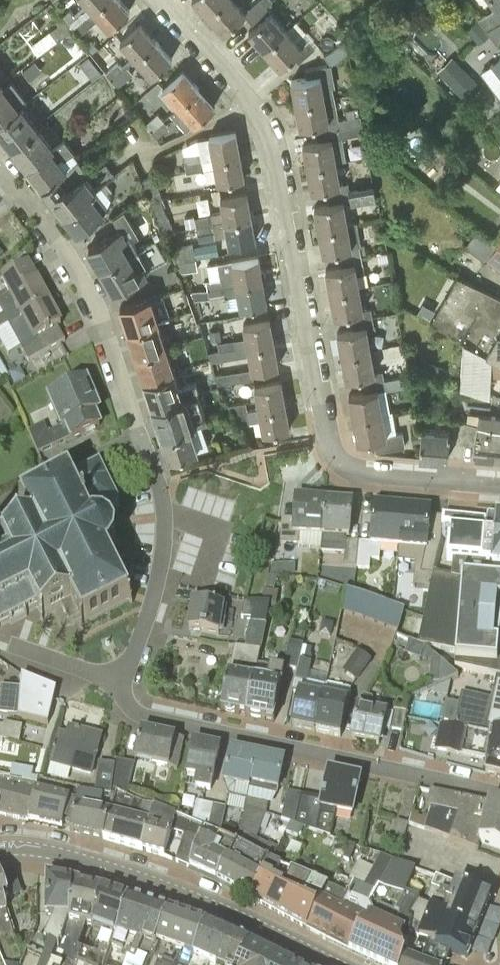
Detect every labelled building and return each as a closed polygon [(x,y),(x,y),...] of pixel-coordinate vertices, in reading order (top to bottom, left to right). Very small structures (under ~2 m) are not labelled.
[(105,0),(85,0),(86,1),(75,12),(70,7),(63,14),(64,15),(74,28),(105,0)] [(130,10),(121,0),(105,0),(74,28),(73,28),(79,36),(100,17),(110,28),(130,10)] [(224,0),(196,0),(209,14),(224,0)] [(266,6),(273,0),(258,0),(245,12),(234,0),(224,0),(209,14),(225,32),(244,14),(249,20),(266,6)] [(499,8),(480,19),(487,28),(499,21),(499,0),(494,0),(499,8)] [(265,49),(287,30),(266,6),(249,20),(255,26),(249,31),(265,49)] [(39,54),(58,39),(73,28),(74,28),(64,15),(57,20),(59,24),(50,30),(36,40),(31,44),(39,54)] [(478,21),(468,30),(480,43),(490,34),(478,21)] [(487,28),(497,42),(499,41),(499,21),(487,28)] [(137,58),(157,40),(141,22),(121,39),(137,58)] [(265,49),(281,67),(294,55),(299,61),(316,47),(309,39),(301,46),(287,30),(265,49)] [(331,63),(331,64),(349,52),(347,39),(325,55),(331,63)] [(99,47),(92,40),(86,45),(94,52),(99,47)] [(153,75),(173,58),(157,40),(137,58),(153,75)] [(482,86),(453,55),(438,69),(467,100),(482,86)] [(482,71),(499,94),(499,58),(482,71)] [(112,79),(125,68),(118,62),(107,72),(112,79)] [(297,103),(335,96),(333,86),(336,86),(331,64),(331,63),(306,68),(308,77),(292,79),(297,103)] [(9,77),(3,70),(0,66),(0,85),(1,84),(3,82),(9,77)] [(121,91),(136,79),(134,77),(136,75),(128,66),(125,68),(112,79),(121,91)] [(180,105),(199,88),(183,70),(164,88),(180,105)] [(21,106),(27,101),(10,81),(3,86),(1,84),(0,85),(0,122),(21,106)] [(407,89),(401,84),(391,95),(397,101),(407,89)] [(188,130),(215,105),(199,88),(180,105),(172,112),(188,130)] [(361,114),(339,118),(335,96),(297,103),(301,126),(316,124),(317,132),(363,123),(361,114)] [(39,128),(21,106),(0,122),(0,131),(13,148),(39,128)] [(152,130),(164,119),(158,112),(146,123),(152,130)] [(405,122),(412,129),(419,123),(411,116),(405,122)] [(157,137),(170,126),(164,119),(152,130),(157,137)] [(308,166),(337,161),(337,160),(345,159),(341,136),(364,131),(363,123),(317,132),(319,139),(304,142),(308,166)] [(13,148),(28,167),(57,145),(42,126),(39,128),(13,148)] [(186,163),(241,153),(236,129),(210,134),(211,136),(198,138),(200,151),(184,154),(187,171),(188,171),(186,163)] [(43,187),(79,159),(65,169),(58,160),(62,156),(65,159),(74,151),(65,139),(57,145),(28,167),(43,187)] [(219,181),(245,176),(241,153),(186,163),(188,171),(187,171),(187,172),(216,166),(219,181)] [(64,214),(90,194),(97,188),(85,174),(88,172),(79,159),(43,187),(64,214)] [(349,183),(341,184),(337,161),(308,166),(312,189),(328,187),(329,194),(350,191),(349,183)] [(150,202),(163,197),(155,175),(141,180),(150,202)] [(348,223),(344,201),(351,200),(352,202),(376,197),(374,186),(350,191),(329,194),(331,202),(315,205),(320,229),(358,222),(358,221),(348,223)] [(197,225),(252,216),(248,192),(222,197),(224,211),(212,213),(212,214),(195,217),(197,225)] [(64,214),(78,232),(104,212),(90,194),(64,214)] [(152,203),(163,232),(173,227),(162,199),(152,203)] [(129,240),(122,230),(133,223),(125,208),(114,217),(120,228),(89,247),(102,270),(137,249),(131,238),(129,240)] [(195,217),(195,214),(184,216),(186,227),(197,225),(195,217)] [(230,244),(256,239),(252,216),(197,225),(199,234),(215,231),(216,236),(228,234),(230,244)] [(341,257),(361,254),(360,244),(362,244),(358,222),(320,229),(324,252),(339,249),(341,257)] [(137,249),(102,270),(114,292),(147,272),(165,261),(153,239),(137,249)] [(498,242),(485,259),(499,269),(499,244),(498,242)] [(174,263),(176,262),(196,259),(194,244),(172,248),(174,263)] [(360,286),(355,263),(362,261),(361,254),(341,257),(342,265),(327,268),(331,292),(360,286)] [(193,291),(263,278),(259,255),(218,263),(221,277),(207,280),(208,288),(193,291)] [(179,272),(198,269),(196,259),(176,262),(179,272)] [(37,282),(28,265),(3,279),(9,291),(0,296),(0,310),(3,316),(0,318),(0,330),(8,325),(49,304),(50,303),(49,302),(48,302),(37,282)] [(492,355),(499,359),(499,331),(499,297),(478,284),(477,285),(458,273),(437,309),(431,320),(430,321),(464,340),(492,355)] [(241,307),(268,302),(263,278),(193,291),(195,300),(226,294),(226,296),(239,294),(241,307)] [(371,307),(364,308),(360,286),(331,292),(335,315),(351,312),(352,320),(373,316),(371,307)] [(128,330),(158,320),(151,297),(121,306),(128,330)] [(419,313),(431,320),(437,309),(425,302),(419,313)] [(8,325),(23,351),(28,362),(65,341),(57,327),(61,326),(60,325),(53,312),(49,304),(8,325)] [(372,349),(367,327),(375,326),(373,316),(352,320),(354,328),(338,331),(343,354),(372,349)] [(210,353),(275,342),(271,318),(244,322),(246,336),(218,343),(220,351),(210,353)] [(166,346),(158,320),(128,330),(136,355),(166,346)] [(211,341),(221,339),(219,329),(210,331),(211,341)] [(491,394),(492,373),(492,355),(464,340),(462,384),(491,394)] [(252,370),(279,365),(275,342),(210,353),(211,362),(250,355),(252,368),(216,374),(218,385),(254,378),(252,370)] [(145,380),(174,371),(166,346),(136,355),(145,380)] [(363,382),(384,378),(383,370),(376,371),(372,349),(343,354),(347,378),(362,375),(363,382)] [(492,355),(492,373),(499,374),(499,359),(492,355)] [(389,378),(392,377),(407,374),(406,364),(387,367),(387,369),(389,378)] [(445,368),(432,364),(429,372),(442,377),(445,368)] [(16,384),(25,379),(20,370),(11,374),(16,384)] [(182,396),(197,391),(198,391),(195,382),(178,387),(173,371),(175,371),(174,371),(145,380),(153,407),(182,397),(182,396)] [(389,378),(384,378),(363,382),(365,391),(350,394),(354,416),(390,410),(386,388),(393,387),(392,377),(389,378)] [(282,381),(253,386),(258,409),(286,404),(282,381)] [(29,430),(38,453),(100,426),(95,414),(99,412),(87,383),(49,399),(61,428),(48,433),(44,424),(29,430)] [(190,425),(206,420),(197,391),(182,396),(182,397),(153,407),(162,434),(190,425)] [(248,411),(247,402),(228,405),(233,414),(248,411)] [(258,409),(248,411),(250,423),(260,421),(262,433),(291,428),(286,404),(258,409)] [(403,431),(397,432),(393,410),(390,410),(354,416),(358,441),(374,438),(376,451),(406,445),(403,431)] [(250,423),(248,411),(233,414),(240,424),(250,423)] [(479,414),(478,423),(499,428),(499,416),(479,414)] [(476,443),(478,423),(468,422),(462,420),(460,441),(476,443)] [(499,428),(478,423),(476,443),(476,447),(477,447),(477,453),(493,455),(493,462),(499,463),(499,428)] [(169,457),(198,448),(190,425),(162,434),(169,457)] [(420,456),(449,458),(451,430),(422,428),(420,456)] [(421,440),(419,431),(411,433),(412,441),(421,440)] [(100,466),(92,470),(90,465),(69,475),(68,479),(23,501),(23,503),(24,506),(13,511),(22,529),(5,537),(4,540),(8,547),(0,551),(0,626),(38,608),(42,615),(44,616),(61,608),(70,625),(81,620),(82,623),(84,623),(132,604),(134,600),(129,599),(127,594),(121,584),(125,579),(121,571),(115,571),(107,555),(110,554),(115,546),(116,537),(112,529),(106,524),(120,506),(100,466)] [(321,552),(326,502),(296,499),(294,519),(283,518),(281,542),(299,544),(300,533),(322,534),(320,552),(321,552)] [(349,537),(352,504),(326,502),(321,552),(345,554),(344,567),(357,568),(359,542),(346,541),(347,536),(349,537)] [(398,561),(403,509),(375,506),(372,543),(359,542),(357,568),(370,569),(370,560),(380,561),(381,546),(398,547),(397,561),(398,561)] [(428,548),(431,511),(403,509),(398,561),(423,564),(420,573),(420,588),(424,588),(423,593),(429,593),(434,575),(434,574),(440,549),(428,548)] [(450,528),(451,517),(443,516),(442,527),(450,528)] [(450,528),(447,562),(453,562),(493,566),(493,569),(494,569),(499,570),(499,521),(451,517),(450,528)] [(426,609),(418,645),(456,654),(455,667),(498,677),(499,677),(499,662),(499,658),(499,592),(491,590),(494,569),(493,569),(493,566),(453,562),(452,579),(434,575),(429,593),(430,593),(426,609)] [(283,575),(284,564),(272,563),(272,574),(283,575)] [(267,589),(275,590),(278,576),(269,574),(267,589)] [(273,605),(275,591),(266,590),(264,604),(273,605)] [(403,629),(409,608),(350,592),(345,613),(403,629)] [(270,605),(244,601),(241,618),(252,620),(251,624),(266,627),(270,605)] [(193,603),(189,630),(219,635),(223,608),(193,603)] [(266,627),(251,624),(246,649),(235,647),(221,710),(247,716),(255,681),(242,678),(244,666),(257,669),(266,627)] [(298,670),(299,661),(303,644),(290,642),(285,667),(298,670)] [(357,681),(372,661),(357,650),(342,670),(357,681)] [(430,684),(442,685),(442,686),(460,679),(460,677),(436,657),(432,665),(430,684)] [(316,731),(326,688),(307,684),(311,664),(299,661),(298,670),(293,691),(299,692),(292,726),(316,731)] [(275,717),(276,715),(286,671),(271,668),(268,683),(255,680),(255,681),(247,716),(249,717),(250,717),(251,717),(253,718),(258,719),(261,719),(261,720),(262,720),(265,720),(266,714),(274,716),(275,717)] [(33,721),(39,683),(22,676),(18,717),(33,721)] [(39,683),(33,721),(48,724),(57,690),(39,683)] [(316,731),(341,736),(351,689),(326,684),(326,688),(316,731)] [(494,692),(492,701),(461,694),(459,704),(446,701),(441,724),(499,737),(499,694),(494,692)] [(386,714),(373,711),(375,705),(373,698),(365,696),(361,702),(360,708),(358,708),(352,739),(380,745),(383,729),(390,731),(390,729),(402,732),(406,712),(394,710),(392,719),(386,717),(386,714)] [(4,723),(4,726),(1,740),(20,743),(23,726),(4,723)] [(441,724),(435,749),(487,761),(486,774),(499,777),(499,737),(441,724)] [(85,746),(88,734),(69,728),(66,737),(59,735),(51,763),(91,774),(98,749),(85,746)] [(176,738),(143,731),(142,730),(135,760),(177,769),(182,749),(174,747),(176,738)] [(211,791),(220,748),(194,742),(187,775),(198,777),(196,787),(211,791)] [(226,791),(228,794),(248,798),(256,756),(231,750),(224,783),(225,783),(226,791)] [(256,756),(248,798),(263,801),(265,792),(277,795),(284,762),(256,756)] [(127,794),(135,764),(116,759),(116,765),(113,788),(115,789),(127,794)] [(112,794),(113,788),(116,765),(100,763),(95,790),(104,792),(112,794)] [(352,817),(360,779),(329,772),(323,800),(301,796),(295,824),(304,827),(331,837),(335,817),(336,817),(337,814),(352,817)] [(37,782),(11,777),(11,776),(5,775),(0,797),(0,815),(29,821),(36,788),(37,782)] [(141,850),(154,807),(127,794),(115,789),(110,808),(101,806),(104,792),(95,790),(40,779),(39,779),(37,782),(29,821),(61,829),(63,820),(71,822),(70,831),(103,839),(141,850)] [(432,808),(428,820),(425,830),(477,851),(479,844),(499,850),(499,806),(431,790),(425,806),(432,808)] [(295,824),(301,796),(288,793),(282,819),(290,822),(295,824)] [(248,798),(247,801),(248,801),(246,807),(265,813),(268,803),(263,801),(248,798)] [(208,831),(213,807),(197,803),(193,824),(204,829),(208,831)] [(204,829),(193,824),(154,807),(141,850),(164,856),(172,831),(184,835),(176,862),(191,868),(204,829)] [(208,831),(221,835),(226,810),(213,807),(208,831)] [(265,813),(246,807),(240,831),(238,845),(218,881),(250,898),(271,861),(273,857),(278,847),(270,843),(268,846),(260,841),(256,839),(265,813)] [(409,823),(425,830),(428,820),(411,816),(409,823)] [(390,843),(402,846),(409,823),(397,820),(390,843)] [(290,822),(285,832),(296,836),(302,833),(304,827),(295,824),(290,822)] [(221,835),(208,831),(204,829),(191,868),(216,880),(218,881),(238,845),(221,835)] [(393,859),(380,855),(375,864),(363,886),(375,891),(378,885),(393,859)] [(416,869),(398,861),(393,859),(378,885),(405,897),(416,869)] [(307,930),(329,887),(271,861),(250,898),(307,930)] [(16,937),(3,899),(22,893),(14,870),(1,875),(0,873),(0,939),(16,937)] [(49,941),(58,945),(69,922),(71,918),(72,882),(72,881),(47,876),(46,915),(56,916),(44,939),(49,941)] [(448,906),(446,913),(480,926),(491,899),(436,877),(429,896),(437,899),(437,902),(448,906)] [(71,918),(69,922),(92,928),(101,889),(72,881),(72,882),(71,918)] [(351,952),(371,911),(367,904),(329,887),(307,930),(327,941),(351,952)] [(130,899),(101,889),(92,928),(102,932),(89,964),(92,964),(105,964),(112,946),(130,899)] [(405,897),(404,896),(396,911),(378,904),(375,911),(371,910),(371,911),(351,952),(378,964),(402,964),(404,961),(406,962),(407,955),(409,941),(411,933),(413,923),(413,920),(410,920),(420,902),(405,897)] [(112,946),(127,952),(125,957),(127,959),(125,964),(145,964),(169,913),(130,899),(112,946)] [(413,923),(411,933),(429,941),(451,949),(451,952),(468,958),(480,926),(446,913),(420,902),(410,920),(413,920),(413,923)] [(207,926),(169,913),(145,964),(190,964),(207,926)] [(237,940),(207,926),(190,964),(210,964),(211,963),(214,964),(234,964),(244,943),(237,940)] [(49,941),(38,964),(49,964),(52,959),(58,945),(49,941)] [(447,949),(429,941),(421,960),(407,955),(406,962),(404,961),(402,964),(440,964),(447,949)] [(234,964),(241,964),(251,946),(244,943),(234,964)] [(284,962),(251,946),(241,964),(283,964),(284,962)]
